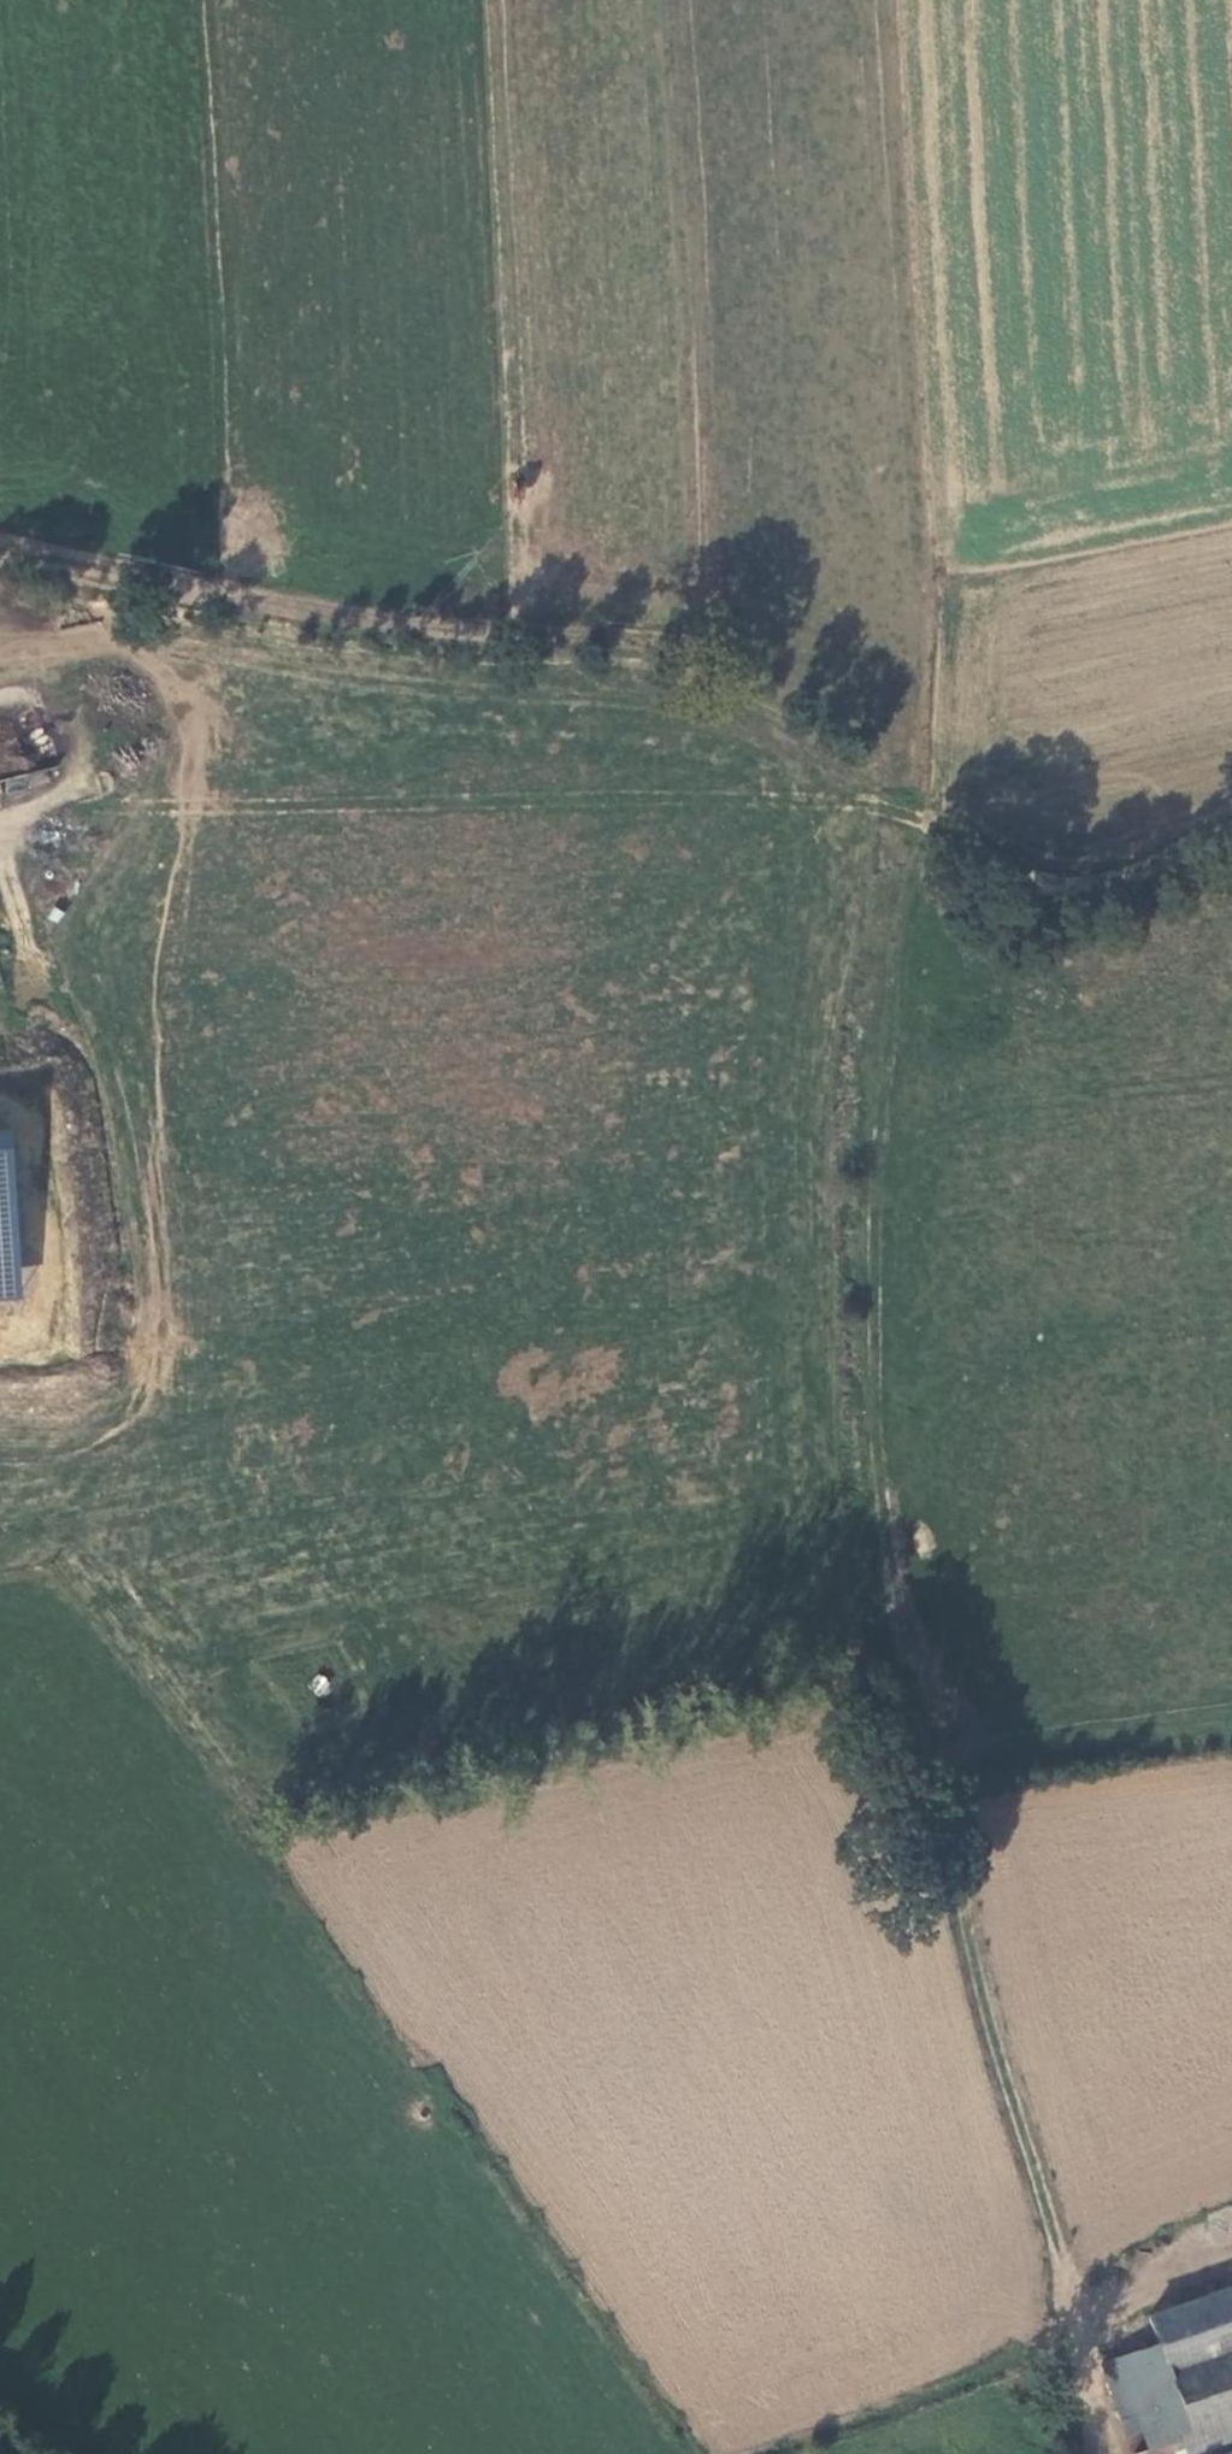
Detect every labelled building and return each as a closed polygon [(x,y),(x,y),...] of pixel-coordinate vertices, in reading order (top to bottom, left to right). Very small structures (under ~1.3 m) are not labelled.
[(20,1307),(13,1137),(0,1137),(0,1307),(20,1307)] [(1154,2352),(1170,2347),(1180,2376),(1231,2360),(1231,2295),(1145,2324),(1154,2352)] [(1173,2453),(1231,2435),(1231,2360),(1180,2376),(1170,2347),(1154,2352),(1102,2369),(1129,2453),(1172,2453),(1173,2453)] [(1173,2453),(1231,2453),(1231,2435),(1173,2453)]
